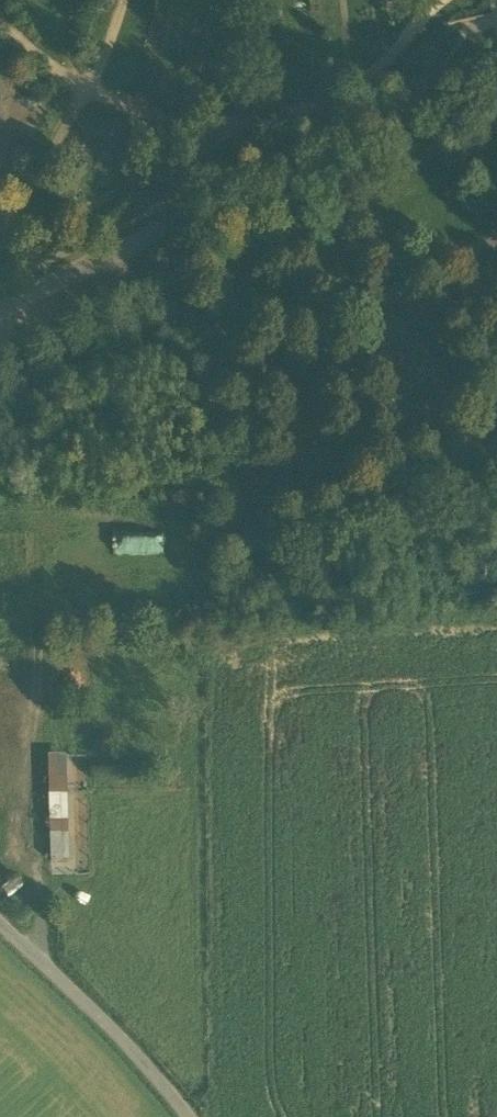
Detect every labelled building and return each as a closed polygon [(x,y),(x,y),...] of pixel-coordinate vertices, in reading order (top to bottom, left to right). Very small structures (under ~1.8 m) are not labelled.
[(70,755),(69,781),(83,781),(84,755),(70,755)] [(66,758),(49,758),(51,862),(68,861),(66,758)]
